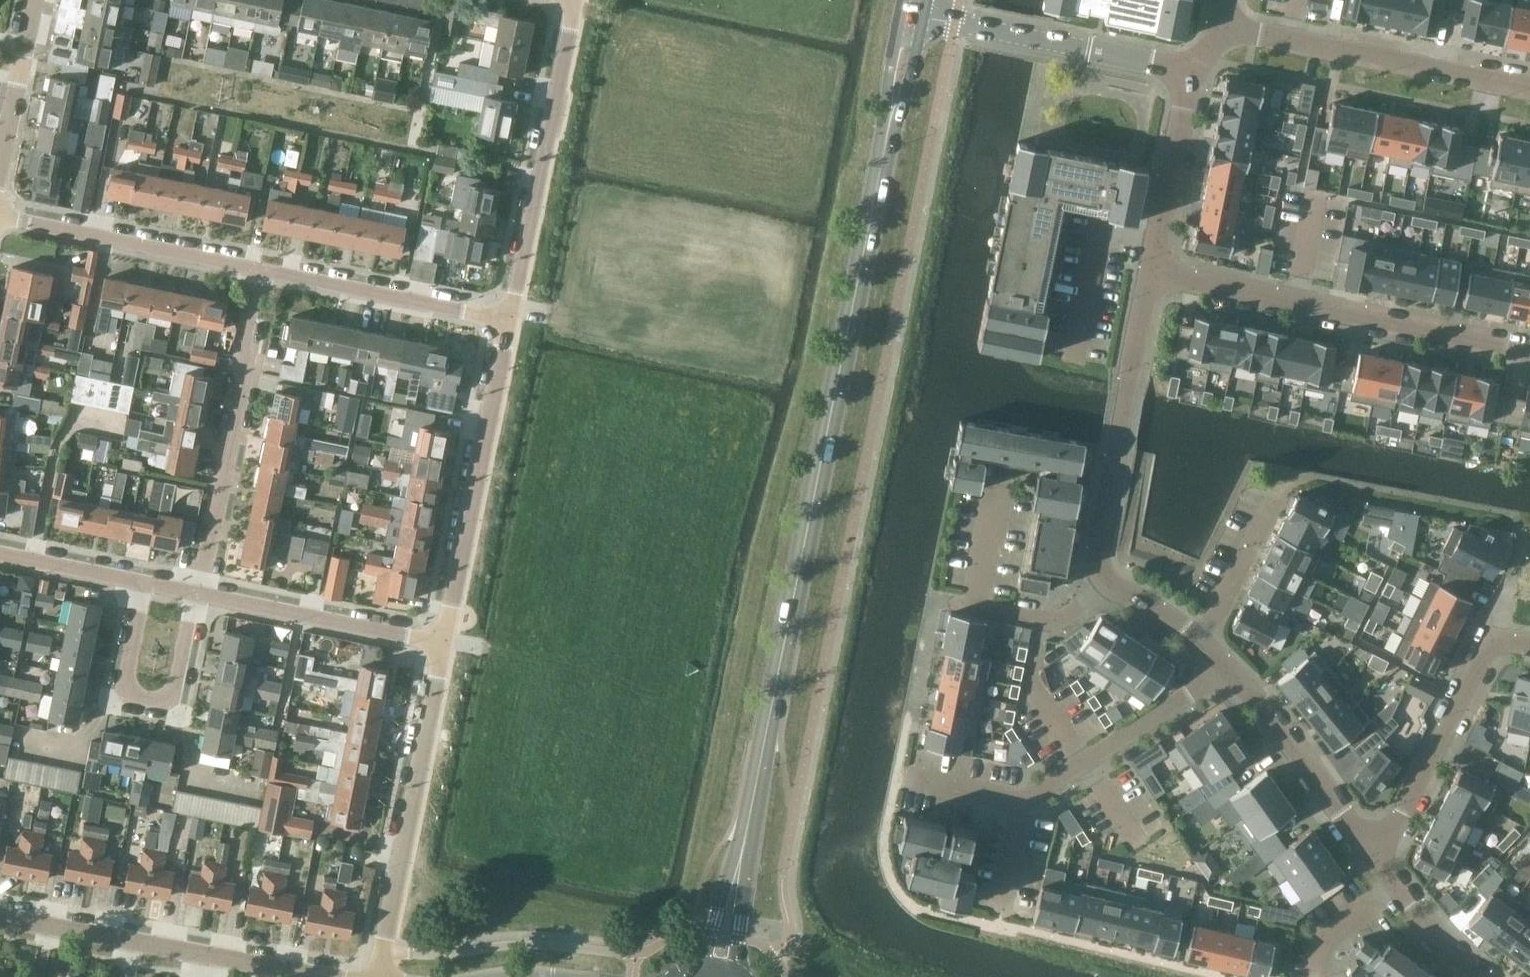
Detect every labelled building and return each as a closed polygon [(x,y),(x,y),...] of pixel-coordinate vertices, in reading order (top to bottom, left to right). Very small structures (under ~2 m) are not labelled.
[(78,7),(77,14),(121,23),(126,2),(115,0),(89,0),(87,9),(78,7)] [(166,0),(155,0),(153,8),(164,11),(167,0),(166,0)] [(194,0),(172,0),(169,16),(190,20),(193,6),(194,0)] [(215,10),(217,0),(194,0),(193,6),(215,10)] [(215,10),(213,20),(233,25),(236,15),(239,0),(217,0),(215,10)] [(255,29),(257,19),(261,0),(239,0),(236,15),(233,25),(255,29)] [(289,23),(294,0),(261,0),(257,19),(255,29),(277,34),(280,32),(281,27),(279,24),(280,20),(289,23)] [(327,0),(294,0),(289,23),(299,24),(298,28),(320,32),(327,0)] [(341,37),(349,2),(339,0),(327,0),(320,32),(341,37)] [(371,0),(363,0),(362,5),(349,2),(341,37),(339,47),(360,52),(362,41),(371,0)] [(383,46),(391,11),(377,8),(379,0),(371,0),(362,41),(383,46)] [(383,46),(381,56),(402,61),(404,50),(414,5),(421,7),(423,0),(408,0),(405,14),(391,11),(383,46)] [(1043,8),(1072,14),(1073,10),(1087,13),(1088,10),(1106,15),(1104,21),(1155,31),(1155,32),(1183,38),(1191,0),(1045,0),(1043,8)] [(1366,18),(1369,0),(1346,0),(1343,14),(1366,18)] [(1366,18),(1391,24),(1396,0),(1369,0),(1366,18)] [(1391,24),(1413,28),(1419,0),(1396,0),(1391,24)] [(1413,28),(1436,33),(1442,3),(1454,6),(1455,0),(1419,0),(1413,28)] [(1484,38),(1491,0),(1455,0),(1454,6),(1466,8),(1460,35),(1484,39),(1484,38)] [(1505,43),(1513,0),(1491,0),(1484,38),(1503,42),(1503,43),(1505,43)] [(1508,44),(1529,48),(1529,0),(1517,0),(1508,44)] [(61,3),(58,18),(67,20),(69,5),(61,3)] [(460,18),(463,6),(449,4),(444,31),(458,33),(460,18)] [(84,24),(81,37),(117,44),(121,23),(77,14),(78,7),(69,5),(67,20),(84,24)] [(419,17),(421,7),(414,5),(404,50),(427,55),(434,20),(419,17)] [(481,8),(478,22),(500,26),(497,41),(528,48),(533,21),(503,15),(503,12),(481,8)] [(50,53),(49,60),(89,69),(91,62),(112,66),(115,67),(119,66),(121,64),(125,46),(117,44),(81,37),(79,51),(52,46),(50,53)] [(461,61),(458,75),(489,81),(492,68),(522,75),(528,48),(497,41),(491,68),(461,61)] [(183,57),(184,50),(169,47),(168,54),(167,55),(182,58),(183,57)] [(154,85),(160,56),(146,53),(140,82),(154,85)] [(86,82),(89,69),(49,60),(48,61),(63,64),(61,77),(52,75),(47,99),(76,105),(110,112),(112,100),(116,77),(100,73),(95,99),(78,95),(80,81),(86,82)] [(278,77),(309,84),(312,69),(281,62),(278,77)] [(489,81),(458,75),(436,70),(433,85),(486,96),(478,132),(502,137),(502,139),(511,141),(514,125),(512,125),(517,101),(501,98),(504,84),(489,82),(489,81)] [(330,88),(332,78),(332,75),(322,73),(320,86),(330,88)] [(1260,105),(1259,107),(1269,108),(1273,86),(1227,76),(1222,98),(1260,105)] [(330,88),(340,90),(341,85),(338,79),(332,78),(330,88)] [(397,86),(376,82),(372,97),(393,102),(397,86)] [(1310,111),(1315,84),(1303,82),(1297,109),(1310,111)] [(373,95),(375,86),(367,84),(365,94),(373,95)] [(115,115),(127,118),(131,95),(119,93),(115,115)] [(1259,107),(1260,105),(1222,98),(1218,120),(1256,127),(1265,129),(1269,108),(1259,107)] [(42,121),(42,122),(71,128),(74,115),(91,119),(91,121),(107,124),(108,124),(110,112),(76,105),(47,99),(45,110),(41,109),(39,120),(42,121)] [(1349,145),(1348,145),(1356,107),(1334,102),(1328,128),(1316,125),(1310,152),(1323,155),(1324,150),(1347,155),(1349,145)] [(1378,111),(1356,107),(1348,145),(1349,145),(1347,155),(1368,159),(1370,150),(1378,112),(1378,111)] [(1390,154),(1398,116),(1378,112),(1370,150),(1389,153),(1390,154)] [(1411,168),(1411,164),(1409,163),(1418,120),(1398,116),(1390,154),(1389,153),(1388,163),(1411,168)] [(1432,168),(1433,163),(1440,124),(1418,119),(1418,120),(1409,163),(1411,164),(1431,168),(1432,168)] [(1251,149),(1252,147),(1261,149),(1265,129),(1256,127),(1218,120),(1214,142),(1251,149)] [(42,122),(37,146),(66,153),(71,128),(42,122)] [(1299,122),(1296,135),(1305,137),(1307,124),(1299,122)] [(1440,124),(1433,163),(1432,168),(1431,168),(1431,172),(1470,180),(1471,175),(1476,149),(1459,146),(1462,128),(1440,124)] [(129,146),(141,149),(145,131),(132,129),(129,146)] [(145,131),(141,149),(155,152),(157,143),(144,140),(146,131),(145,131)] [(1305,137),(1296,135),(1294,148),(1302,149),(1305,137)] [(1471,175),(1491,178),(1489,188),(1515,193),(1525,141),(1499,136),(1497,149),(1490,148),(1489,151),(1476,149),(1471,175)] [(191,149),(187,168),(194,170),(196,161),(201,162),(206,142),(193,139),(191,149)] [(1136,222),(1147,167),(1118,161),(1117,164),(1105,161),(1105,160),(1046,148),(1046,147),(1018,141),(1009,186),(1010,186),(1008,195),(1007,194),(989,286),(990,286),(987,298),(986,298),(977,344),(994,348),(995,342),(1006,344),(1004,350),(1038,357),(1047,311),(1027,307),(1030,294),(1036,295),(1056,195),(1097,203),(1097,202),(1110,204),(1107,217),(1136,222)] [(1515,193),(1529,196),(1529,142),(1525,141),(1515,193)] [(1251,149),(1214,142),(1210,163),(1212,164),(1245,170),(1256,172),(1261,149),(1252,147),(1251,149)] [(439,143),(433,169),(453,173),(456,158),(470,161),(473,149),(439,143)] [(86,145),(83,156),(100,159),(103,148),(86,145)] [(100,159),(83,156),(66,153),(37,146),(35,157),(32,156),(29,169),(33,169),(32,171),(32,172),(36,172),(33,188),(58,193),(64,165),(81,169),(76,192),(93,195),(100,159)] [(185,168),(187,168),(191,149),(178,146),(175,156),(181,157),(179,166),(185,168)] [(234,158),(231,168),(245,171),(247,160),(248,152),(236,149),(234,158)] [(218,165),(231,168),(234,158),(220,155),(218,165)] [(1212,164),(1208,184),(1241,190),(1245,170),(1212,164)] [(109,195),(131,199),(137,171),(114,167),(109,195)] [(183,181),(177,209),(200,213),(206,186),(194,183),(196,170),(194,170),(187,168),(185,168),(183,181)] [(298,183),(300,172),(286,169),(284,179),(290,181),(288,190),(296,192),(298,183)] [(131,199),(154,204),(160,176),(137,171),(131,199)] [(1295,185),(1297,173),(1289,171),(1286,183),(1295,185)] [(313,175),(300,172),(298,183),(310,185),(313,175)] [(452,205),(465,207),(495,213),(500,189),(486,186),(488,180),(458,174),(452,205)] [(1279,189),(1282,176),(1273,174),(1270,187),(1279,189)] [(154,204),(177,209),(183,181),(160,176),(154,204)] [(227,190),(222,218),(245,223),(250,195),(239,192),(241,178),(230,176),(227,190)] [(329,189),(343,192),(345,181),(332,179),(329,189)] [(345,181),(343,192),(356,194),(358,184),(345,181)] [(389,190),(387,199),(401,202),(405,183),(391,181),(389,190)] [(1204,205),(1237,211),(1241,190),(1208,184),(1204,205)] [(200,213),(222,218),(227,190),(206,186),(200,213)] [(1349,187),(1347,196),(1359,198),(1361,189),(1349,187)] [(374,197),(387,199),(389,190),(376,188),(374,197)] [(1361,189),(1359,198),(1372,201),(1373,192),(1361,189)] [(1391,196),(1389,204),(1402,207),(1403,198),(1391,196)] [(1426,196),(1423,211),(1462,219),(1465,204),(1426,196)] [(1403,198),(1402,207),(1414,209),(1416,201),(1403,198)] [(264,227),(287,231),(293,203),(270,199),(264,227)] [(310,236),(332,240),(338,213),(340,202),(330,200),(328,211),(315,208),(310,236)] [(287,231),(310,236),(315,208),(293,203),(287,231)] [(1264,217),(1273,219),(1275,206),(1267,204),(1264,217)] [(1246,212),(1237,211),(1204,205),(1200,225),(1197,225),(1197,227),(1235,234),(1242,236),(1246,212)] [(435,215),(433,225),(448,229),(460,231),(490,237),(495,213),(465,207),(462,220),(435,215)] [(1394,221),(1396,212),(1383,210),(1381,218),(1394,221)] [(332,240),(355,245),(360,217),(338,213),(332,240)] [(1426,218),(1413,216),(1411,224),(1424,227),(1426,218)] [(355,245),(377,250),(383,222),(360,217),(355,245)] [(1262,229),(1270,231),(1273,219),(1264,217),(1262,229)] [(1436,229),(1438,221),(1426,218),(1424,227),(1436,229)] [(383,222),(377,250),(400,254),(406,227),(383,222)] [(448,229),(433,225),(422,223),(415,257),(443,263),(445,253),(485,262),(490,237),(460,231),(448,229)] [(1459,234),(1472,236),(1474,228),(1461,225),(1459,234)] [(1235,234),(1197,227),(1193,248),(1230,256),(1235,234)] [(1486,230),(1474,228),(1472,236),(1484,239),(1486,230)] [(1345,283),(1367,288),(1377,241),(1342,234),(1337,259),(1349,262),(1345,283)] [(1521,237),(1509,235),(1507,243),(1520,246),(1521,237)] [(1521,237),(1520,246),(1529,248),(1529,239),(1521,237)] [(1398,245),(1377,241),(1367,288),(1368,288),(1369,286),(1389,290),(1397,248),(1398,245)] [(1268,276),(1273,249),(1261,246),(1255,273),(1268,276)] [(1397,248),(1389,290),(1410,294),(1419,252),(1397,248)] [(1440,256),(1419,252),(1410,294),(1432,298),(1440,256)] [(1441,256),(1440,256),(1432,298),(1453,303),(1462,262),(1440,258),(1441,256)] [(75,265),(72,279),(83,281),(78,304),(88,306),(96,269),(75,265)] [(13,266),(9,288),(49,297),(53,274),(13,266)] [(1463,305),(1485,309),(1493,267),(1492,267),(1490,276),(1469,272),(1463,305)] [(1515,271),(1493,267),(1485,309),(1506,313),(1515,271)] [(1527,318),(1529,304),(1529,274),(1515,271),(1506,313),(1527,318)] [(110,305),(125,308),(130,282),(105,277),(94,330),(105,332),(110,305)] [(125,308),(149,312),(154,287),(130,282),(125,308)] [(149,312),(173,317),(178,292),(177,291),(177,287),(167,285),(164,289),(154,287),(149,312)] [(9,288),(4,311),(44,319),(47,307),(64,310),(66,301),(49,297),(9,288)] [(173,317),(197,322),(203,296),(193,295),(192,290),(182,288),(181,292),(178,292),(173,317)] [(203,296),(197,322),(195,332),(193,345),(190,358),(215,363),(218,350),(204,348),(208,324),(223,327),(226,311),(230,312),(233,299),(215,295),(213,298),(203,296)] [(0,331),(0,334),(39,342),(42,329),(60,333),(62,323),(44,319),(4,311),(0,331)] [(303,381),(310,348),(315,320),(292,315),(287,343),(299,346),(295,365),(283,363),(280,376),(303,381)] [(1209,369),(1209,367),(1219,321),(1196,316),(1193,328),(1181,325),(1175,356),(1187,359),(1186,365),(1209,369)] [(310,348),(332,353),(338,325),(315,320),(310,348)] [(135,346),(144,348),(149,323),(141,321),(135,346)] [(1219,321),(1209,367),(1230,372),(1240,326),(1219,321)] [(149,323),(144,348),(153,350),(158,325),(149,323)] [(332,353),(355,357),(360,329),(338,325),(332,353)] [(1257,369),(1265,330),(1244,326),(1236,365),(1257,369)] [(355,357),(377,362),(383,334),(360,329),(355,357)] [(184,343),(193,345),(195,332),(187,330),(184,343)] [(1265,330),(1257,369),(1255,379),(1278,383),(1288,334),(1265,330)] [(393,400),(400,366),(406,338),(394,336),(394,333),(387,331),(385,334),(383,334),(377,362),(391,365),(384,398),(393,400)] [(35,364),(37,352),(55,356),(57,346),(39,342),(0,334),(0,357),(35,364)] [(1282,384),(1304,388),(1313,340),(1292,336),(1282,384)] [(416,405),(422,371),(428,343),(406,338),(400,366),(413,369),(407,403),(416,405)] [(1313,340),(1304,388),(1326,392),(1327,387),(1340,389),(1345,364),(1333,362),(1336,344),(1313,340)] [(428,343),(422,371),(434,373),(427,406),(453,412),(457,390),(443,387),(451,347),(428,343)] [(1345,364),(1340,389),(1352,392),(1350,400),(1372,404),(1382,357),(1360,353),(1357,367),(1345,364)] [(79,373),(88,375),(90,376),(95,356),(83,354),(79,373)] [(0,357),(0,381),(18,385),(20,374),(32,376),(33,374),(50,378),(53,368),(35,364),(0,357)] [(1394,409),(1404,361),(1402,361),(1402,362),(1382,357),(1372,404),(1394,409)] [(170,392),(182,394),(208,400),(210,391),(213,390),(215,379),(212,378),(213,375),(204,373),(206,365),(177,360),(170,392)] [(106,361),(103,374),(111,376),(114,363),(106,361)] [(1407,362),(1404,361),(1394,409),(1398,409),(1421,414),(1423,404),(1430,366),(1407,362)] [(322,362),(318,379),(329,382),(332,364),(322,362)] [(1442,418),(1444,409),(1447,409),(1455,371),(1452,371),(1430,366),(1423,404),(1421,414),(1442,418)] [(344,367),(340,384),(351,386),(354,369),(344,367)] [(366,371),(362,389),(372,391),(376,374),(366,371)] [(1468,415),(1468,414),(1476,376),(1457,372),(1455,371),(1447,409),(1445,419),(1467,423),(1468,415)] [(71,400),(82,402),(88,375),(79,373),(77,373),(71,400)] [(82,402),(94,405),(99,378),(90,376),(88,375),(82,402)] [(1476,376),(1468,414),(1468,415),(1491,419),(1491,420),(1503,422),(1508,397),(1496,395),(1499,380),(1476,376)] [(94,405),(105,407),(111,380),(99,378),(94,405)] [(105,407),(116,410),(122,383),(111,380),(105,407)] [(122,383),(116,410),(129,412),(135,385),(122,383)] [(1170,383),(1167,395),(1168,395),(1176,397),(1178,385),(1170,383)] [(1529,385),(1526,401),(1508,397),(1503,422),(1521,426),(1519,435),(1529,438),(1529,385)] [(277,390),(272,414),(298,420),(308,422),(311,406),(323,409),(327,391),(304,386),(302,395),(277,390)] [(171,402),(168,417),(203,424),(203,422),(207,423),(209,412),(206,409),(208,400),(182,394),(170,392),(156,389),(154,398),(171,402)] [(1204,390),(1201,403),(1210,405),(1213,392),(1204,390)] [(16,392),(13,404),(50,412),(59,413),(61,401),(16,392)] [(1234,397),(1225,395),(1222,408),(1231,409),(1234,397)] [(1267,418),(1276,419),(1278,407),(1270,405),(1267,418)] [(1291,410),(1288,422),(1297,424),(1300,412),(1291,410)] [(63,425),(68,415),(59,413),(50,412),(48,421),(54,422),(54,423),(63,425)] [(30,442),(51,445),(56,436),(19,432),(19,431),(14,430),(16,415),(0,413),(0,439),(30,442)] [(269,430),(267,438),(334,452),(349,455),(350,447),(295,435),(298,420),(272,414),(271,417),(268,416),(266,428),(269,430)] [(336,415),(333,428),(354,432),(357,419),(336,415)] [(141,428),(139,436),(172,443),(198,448),(203,424),(168,417),(165,433),(141,428)] [(1325,417),(1322,429),(1331,432),(1334,419),(1325,417)] [(950,484),(980,490),(981,490),(985,462),(969,459),(971,451),(1058,466),(1056,476),(1044,474),(1027,572),(1020,571),(1018,585),(1047,590),(1048,584),(1056,586),(1059,572),(1066,573),(1075,523),(1074,523),(1076,513),(1076,514),(1082,481),(1074,480),(1076,470),(1081,470),(1086,442),(961,421),(956,448),(960,449),(958,457),(955,456),(950,484)] [(387,443),(417,449),(447,455),(451,431),(406,422),(402,437),(389,434),(387,443)] [(370,427),(359,424),(357,435),(368,437),(370,427)] [(1375,432),(1388,435),(1390,426),(1377,424),(1375,432)] [(1402,429),(1390,426),(1388,435),(1400,438),(1402,429)] [(87,433),(81,431),(77,447),(84,448),(87,433)] [(1440,446),(1442,437),(1430,435),(1428,443),(1440,446)] [(172,443),(139,436),(137,448),(170,454),(167,468),(193,473),(194,471),(197,471),(199,460),(196,457),(198,448),(172,443)] [(1442,437),(1440,446),(1453,449),(1455,440),(1442,437)] [(262,461),(262,463),(288,468),(298,470),(301,458),(332,465),(334,452),(267,438),(265,448),(261,449),(259,461),(262,461)] [(4,463),(6,448),(29,451),(30,442),(0,439),(0,462),(4,463)] [(111,442),(98,439),(94,460),(107,463),(111,442)] [(370,447),(356,444),(352,460),(367,463),(370,447)] [(388,459),(387,468),(412,472),(442,478),(447,455),(417,449),(414,462),(403,459),(403,462),(388,459)] [(125,457),(123,467),(142,471),(144,461),(125,457)] [(1,488),(11,489),(24,491),(25,479),(3,476),(4,463),(0,462),(0,488),(1,488)] [(257,486),(283,492),(292,494),(306,497),(308,488),(285,483),(288,468),(262,463),(261,466),(258,466),(256,477),(259,479),(257,486)] [(333,478),(345,480),(346,470),(347,470),(335,468),(333,478)] [(409,486),(407,496),(437,502),(442,478),(412,472),(387,468),(385,479),(399,481),(398,484),(409,486)] [(77,527),(80,527),(88,491),(72,488),(75,473),(59,470),(54,495),(61,497),(56,522),(63,524),(66,528),(76,530),(77,527)] [(356,472),(346,470),(345,480),(344,484),(354,486),(356,472)] [(105,532),(130,537),(135,511),(121,509),(128,474),(117,472),(114,484),(105,532)] [(130,537),(153,542),(166,480),(154,478),(147,514),(135,511),(130,537)] [(328,489),(343,491),(344,484),(345,480),(331,478),(328,489)] [(166,480),(153,542),(162,544),(163,547),(174,550),(175,547),(178,547),(184,517),(171,515),(177,483),(166,480)] [(80,527),(105,532),(114,484),(104,482),(100,504),(86,502),(88,491),(80,527)] [(257,486),(252,511),(278,516),(283,492),(257,486)] [(0,488),(0,514),(4,514),(6,500),(38,504),(39,493),(24,491),(11,489),(1,488),(0,488)] [(303,507),(306,497),(292,494),(290,504),(303,507)] [(1314,502),(1298,494),(1287,515),(1323,533),(1323,534),(1332,538),(1343,516),(1330,509),(1332,506),(1316,498),(1314,502)] [(365,504),(364,512),(433,526),(437,502),(407,496),(405,509),(395,507),(394,510),(365,504)] [(1394,509),(1382,507),(1379,524),(1391,527),(1394,509)] [(1391,527),(1389,537),(1395,540),(1406,545),(1403,551),(1411,555),(1419,514),(1394,509),(1391,527)] [(252,511),(247,536),(304,548),(316,551),(328,553),(330,543),(288,534),(291,519),(278,516),(252,511)] [(400,531),(398,543),(428,549),(433,526),(364,512),(362,520),(391,526),(390,529),(400,531)] [(1323,534),(1323,533),(1287,515),(1278,534),(1320,555),(1321,555),(1312,550),(1321,533),(1323,534)] [(1481,529),(1477,538),(1454,527),(1442,551),(1446,552),(1437,569),(1446,574),(1469,585),(1478,568),(1491,575),(1493,571),(1497,573),(1506,557),(1502,554),(1508,542),(1481,529)] [(1268,553),(1311,575),(1320,555),(1278,534),(1268,553)] [(304,548),(247,536),(242,561),(268,566),(271,552),(302,558),(304,548)] [(1395,540),(1391,548),(1402,553),(1403,551),(1406,545),(1395,540)] [(398,543),(393,567),(423,573),(428,549),(398,543)] [(316,551),(311,574),(323,577),(328,553),(316,551)] [(367,561),(381,564),(383,555),(369,552),(367,561)] [(1301,594),(1302,593),(1293,589),(1302,571),(1310,575),(1311,575),(1268,553),(1259,573),(1301,594)] [(328,578),(340,581),(345,557),(333,555),(328,578)] [(423,573),(393,567),(381,564),(367,561),(365,570),(379,573),(374,600),(387,603),(390,591),(419,596),(423,573)] [(1401,570),(1396,567),(1389,582),(1394,585),(1401,570)] [(1368,579),(1379,585),(1383,577),(1372,571),(1368,579)] [(33,590),(36,576),(21,573),(18,587),(23,588),(33,590)] [(1301,594),(1259,573),(1249,592),(1292,613),(1301,594)] [(1431,580),(1422,597),(1463,617),(1471,600),(1464,596),(1469,585),(1446,574),(1441,585),(1431,580)] [(42,579),(40,592),(47,593),(50,581),(42,579)] [(1364,587),(1375,593),(1379,585),(1368,579),(1364,587)] [(1396,586),(1388,582),(1382,593),(1390,597),(1396,586)] [(28,614),(33,590),(23,588),(21,598),(0,596),(0,608),(28,614)] [(55,597),(55,598),(64,600),(66,591),(57,589),(56,595),(55,597)] [(38,591),(36,602),(53,606),(56,595),(47,593),(40,592),(38,591)] [(1251,635),(1268,644),(1279,622),(1277,621),(1282,610),(1291,614),(1292,613),(1249,592),(1232,626),(1236,627),(1234,631),(1249,639),(1251,635)] [(1463,617),(1422,597),(1413,616),(1453,636),(1459,624),(1463,617)] [(68,624),(97,629),(102,604),(73,599),(68,624)] [(1349,617),(1360,623),(1364,615),(1353,609),(1349,617)] [(1373,611),(1370,618),(1377,622),(1382,624),(1385,617),(1373,611)] [(951,612),(947,631),(982,638),(982,639),(994,641),(997,621),(951,612)] [(1075,656),(1093,668),(1120,629),(1101,616),(1092,630),(1083,625),(1062,640),(1070,650),(1076,654),(1075,656)] [(1403,635),(1444,655),(1453,636),(1413,616),(1406,629),(1403,635)] [(1360,623),(1349,617),(1345,625),(1356,631),(1360,623)] [(1372,633),(1377,622),(1370,618),(1364,629),(1372,633)] [(68,624),(63,647),(92,653),(97,629),(68,624)] [(3,626),(1,635),(24,640),(26,631),(3,626)] [(1021,639),(1029,641),(1032,628),(1024,626),(1021,639)] [(1111,680),(1138,641),(1120,629),(1093,668),(1111,680)] [(226,630),(222,654),(251,660),(255,636),(226,630)] [(978,657),(979,657),(982,639),(982,638),(947,631),(944,651),(978,657)] [(53,646),(53,645),(55,637),(31,632),(29,641),(53,646)] [(1,635),(0,638),(0,645),(22,649),(24,640),(1,635)] [(1403,635),(1394,654),(1434,674),(1444,655),(1403,635)] [(268,664),(274,665),(286,667),(291,643),(273,639),(268,664)] [(51,655),(53,646),(29,641),(27,650),(51,655)] [(1138,641),(1111,680),(1129,692),(1156,653),(1138,641)] [(1017,659),(1026,661),(1028,648),(1020,646),(1017,659)] [(1278,681),(1293,698),(1322,674),(1308,657),(1310,656),(1302,646),(1282,662),(1290,671),(1278,681)] [(63,647),(59,670),(88,676),(92,653),(63,647)] [(946,652),(943,670),(987,679),(991,659),(979,657),(978,657),(944,651),(943,651),(946,652)] [(1175,665),(1156,653),(1129,692),(1148,705),(1162,684),(1165,686),(1175,672),(1171,670),(1175,665)] [(1375,669),(1381,657),(1373,653),(1367,665),(1375,669)] [(222,654),(217,678),(282,690),(284,682),(248,675),(251,660),(222,654)] [(295,677),(385,694),(390,669),(363,663),(359,680),(311,670),(314,657),(300,654),(295,677)] [(1389,661),(1381,657),(1375,669),(1383,673),(1389,661)] [(1022,679),(1025,667),(1016,665),(1014,678),(1022,679)] [(59,670),(54,694),(83,700),(88,676),(59,670)] [(983,698),(983,697),(987,679),(943,670),(939,689),(983,698)] [(4,695),(8,676),(0,674),(0,694),(4,695)] [(1293,698),(1306,715),(1336,691),(1322,674),(1293,698)] [(8,676),(4,695),(15,697),(19,678),(8,676)] [(1518,676),(1507,730),(1529,735),(1529,679),(1518,676)] [(353,715),(380,720),(385,694),(295,677),(295,678),(293,689),(355,701),(353,715)] [(19,678),(15,697),(28,700),(31,681),(19,678)] [(217,678),(212,701),(241,706),(244,692),(280,699),(282,690),(217,678)] [(1078,679),(1070,684),(1077,695),(1085,690),(1078,679)] [(31,681),(28,700),(40,702),(42,691),(44,684),(31,681)] [(1012,684),(1010,696),(1019,698),(1021,685),(1012,684)] [(939,689),(935,708),(979,717),(983,698),(939,689)] [(1349,707),(1336,691),(1306,715),(1319,731),(1349,707)] [(83,700),(54,694),(49,718),(78,724),(83,700)] [(1095,694),(1087,699),(1094,710),(1102,705),(1095,694)] [(1395,699),(1385,707),(1392,716),(1399,701),(1395,699)] [(212,701),(207,725),(277,739),(279,731),(238,722),(241,706),(212,701)] [(1371,719),(1356,701),(1349,707),(1319,731),(1334,749),(1346,740),(1354,749),(1377,730),(1381,727),(1373,717),(1371,719)] [(929,725),(929,727),(976,736),(979,717),(935,708),(932,726),(929,725)] [(1005,722),(1014,723),(1016,711),(1007,709),(1005,722)] [(1190,764),(1235,733),(1236,732),(1221,711),(1175,743),(1190,764)] [(1106,712),(1098,716),(1105,727),(1113,722),(1106,712)] [(310,734),(375,747),(380,720),(353,715),(349,733),(312,726),(310,734)] [(1476,722),(1471,732),(1466,741),(1477,747),(1487,752),(1492,743),(1487,740),(1484,734),(1487,727),(1476,722)] [(3,723),(0,738),(0,740),(11,742),(15,726),(3,723)] [(300,724),(299,732),(310,734),(312,726),(300,724)] [(277,739),(207,725),(203,749),(232,754),(235,739),(276,747),(277,739)] [(976,736),(929,727),(925,746),(972,755),(976,736)] [(1020,738),(1013,727),(1005,732),(1012,743),(1020,738)] [(108,760),(122,763),(128,733),(105,729),(104,729),(102,741),(92,739),(86,768),(87,768),(84,785),(94,787),(97,770),(106,772),(108,760)] [(1404,755),(1384,740),(1377,730),(1354,749),(1366,764),(1353,779),(1373,794),(1377,789),(1380,792),(1390,778),(1387,776),(1404,755)] [(336,765),(370,772),(375,747),(310,734),(299,732),(296,743),(339,751),(336,765)] [(144,779),(152,738),(128,733),(122,763),(136,766),(134,778),(135,778),(144,779)] [(1206,797),(1233,778),(1226,768),(1249,752),(1235,733),(1190,764),(1204,783),(1198,787),(1198,786),(1178,799),(1187,811),(1206,797)] [(176,743),(152,738),(144,779),(145,779),(147,768),(170,772),(176,743)] [(1027,766),(1035,761),(1028,750),(1020,755),(1027,766)] [(4,777),(17,780),(21,758),(9,755),(4,777)] [(259,755),(256,773),(270,775),(273,762),(274,758),(259,755)] [(17,780),(29,782),(33,760),(21,758),(17,780)] [(29,782),(41,785),(45,763),(33,760),(29,782)] [(1501,760),(1495,772),(1518,784),(1524,772),(1501,760)] [(365,799),(367,787),(371,787),(373,777),(369,775),(370,772),(336,765),(330,764),(327,781),(280,772),(282,764),(273,762),(270,775),(269,780),(288,784),(298,786),(307,788),(307,787),(308,788),(365,799)] [(41,785),(53,787),(57,765),(45,763),(41,785)] [(53,787),(65,790),(69,768),(57,765),(53,787)] [(69,768),(65,790),(77,792),(82,770),(69,768)] [(1461,768),(1450,788),(1493,810),(1503,790),(1512,795),(1518,784),(1495,772),(1489,783),(1461,768)] [(1142,777),(1155,797),(1165,790),(1152,770),(1142,777)] [(1281,791),(1267,770),(1240,789),(1233,778),(1206,797),(1213,808),(1217,806),(1232,826),(1244,817),(1281,791)] [(135,778),(133,789),(150,793),(152,781),(145,779),(144,779),(135,778)] [(288,834),(295,797),(298,786),(288,784),(269,780),(264,806),(259,828),(288,834)] [(13,781),(9,801),(37,807),(41,787),(13,781)] [(367,813),(363,810),(365,799),(308,788),(307,787),(307,788),(298,786),(295,797),(329,804),(326,819),(346,823),(346,827),(359,830),(364,826),(367,813)] [(1492,811),(1493,810),(1450,788),(1441,806),(1481,827),(1490,809),(1492,811)] [(131,801),(148,804),(150,793),(133,789),(131,801)] [(173,811),(186,813),(190,791),(177,789),(173,811)] [(186,813),(198,816),(202,794),(190,791),(186,813)] [(1257,854),(1278,838),(1271,828),(1295,811),(1281,791),(1244,817),(1258,837),(1250,843),(1257,854)] [(198,816),(210,818),(214,796),(202,794),(198,816)] [(101,808),(103,798),(89,796),(87,806),(101,808)] [(210,818),(222,821),(226,799),(214,796),(210,818)] [(222,821),(234,823),(239,801),(226,799),(222,821)] [(42,800),(39,815),(49,817),(52,802),(42,800)] [(234,823),(246,826),(251,804),(239,801),(234,823)] [(251,804),(246,826),(259,828),(264,806),(251,804)] [(1481,828),(1481,827),(1441,806),(1432,825),(1472,845),(1473,844),(1464,840),(1472,823),(1481,828)] [(1058,815),(1063,823),(1074,816),(1070,808),(1058,815)] [(25,813),(23,825),(30,826),(32,815),(25,813)] [(949,837),(944,835),(946,825),(905,815),(899,843),(913,846),(906,876),(943,884),(939,899),(967,906),(975,872),(956,868),(960,849),(969,851),(974,830),(952,824),(949,837)] [(189,837),(203,840),(207,821),(193,818),(189,837)] [(45,821),(36,819),(34,829),(43,831),(45,821)] [(1472,845),(1432,825),(1423,843),(1463,863),(1472,845)] [(1512,843),(1521,833),(1515,827),(1506,836),(1512,843)] [(3,869),(26,873),(34,832),(23,830),(20,849),(8,846),(3,869)] [(158,831),(149,830),(147,847),(156,848),(158,831)] [(157,848),(167,850),(171,832),(160,830),(157,848)] [(1083,845),(1090,840),(1083,830),(1076,834),(1083,845)] [(1275,857),(1289,877),(1326,850),(1312,830),(1286,849),(1278,838),(1257,854),(1265,864),(1275,857)] [(34,832),(26,873),(48,878),(53,855),(41,853),(44,834),(34,832)] [(1512,843),(1506,836),(1497,845),(1503,852),(1512,843)] [(87,879),(95,839),(85,837),(81,854),(70,852),(65,875),(87,879)] [(106,841),(95,839),(87,879),(110,883),(114,861),(102,858),(106,841)] [(220,843),(217,861),(209,903),(231,907),(235,884),(224,882),(231,845),(220,843)] [(1453,882),(1463,863),(1423,843),(1413,862),(1418,864),(1417,867),(1429,873),(1430,871),(1453,882)] [(126,887),(148,891),(156,849),(146,847),(142,866),(130,864),(126,887)] [(156,849),(148,891),(170,895),(175,873),(163,870),(167,851),(156,849)] [(1192,855),(1209,879),(1222,870),(1208,850),(1201,855),(1198,850),(1192,855)] [(1326,850),(1289,877),(1304,897),(1295,903),(1303,914),(1324,899),(1316,888),(1341,871),(1326,850)] [(1110,869),(1112,860),(1099,857),(1097,866),(1110,869)] [(186,898),(209,903),(217,861),(206,859),(203,872),(192,870),(186,898)] [(247,910),(269,914),(279,862),(269,860),(263,889),(251,887),(247,910)] [(341,860),(338,880),(350,882),(353,862),(341,860)] [(1124,863),(1112,860),(1110,869),(1122,872),(1124,863)] [(279,862),(269,914),(291,919),(296,896),(284,894),(290,864),(279,862)] [(1480,872),(1486,878),(1495,869),(1489,863),(1480,872)] [(1151,870),(1139,867),(1137,875),(1149,878),(1151,870)] [(1242,878),(1235,869),(1228,874),(1234,883),(1242,878)] [(1488,898),(1469,923),(1488,937),(1516,899),(1498,885),(1504,877),(1495,869),(1486,878),(1478,887),(1477,887),(1488,898)] [(1164,873),(1151,870),(1149,878),(1162,881),(1164,873)] [(1471,881),(1478,887),(1486,878),(1480,872),(1471,881)] [(323,884),(335,886),(337,876),(325,874),(323,884)] [(1054,924),(1065,880),(1064,880),(1064,882),(1044,877),(1034,919),(1054,924)] [(1085,882),(1084,885),(1065,880),(1054,924),(1075,929),(1076,927),(1075,926),(1085,882)] [(1095,931),(1105,887),(1085,882),(1075,926),(1076,927),(1076,926),(1095,931)] [(1105,887),(1095,931),(1115,936),(1125,892),(1105,887)] [(306,927),(329,932),(336,890),(325,888),(322,907),(310,905),(306,927)] [(336,890),(329,932),(351,936),(355,913),(343,911),(347,892),(336,890)] [(1115,936),(1134,940),(1145,896),(1125,892),(1115,936)] [(1219,906),(1222,898),(1209,895),(1207,904),(1219,906)] [(1134,940),(1154,945),(1163,910),(1144,906),(1146,897),(1145,896),(1134,940)] [(1232,910),(1234,901),(1222,898),(1219,906),(1232,910)] [(1506,950),(1528,920),(1527,918),(1529,914),(1529,909),(1516,899),(1488,937),(1506,950)] [(1259,916),(1259,917),(1272,920),(1295,925),(1297,918),(1303,914),(1295,903),(1287,908),(1262,902),(1261,907),(1259,916)] [(1261,907),(1249,904),(1247,913),(1259,916),(1261,907)] [(1154,945),(1153,948),(1174,953),(1183,918),(1163,913),(1163,911),(1163,910),(1154,945)] [(1524,964),(1529,955),(1529,914),(1527,918),(1528,920),(1506,950),(1524,964)] [(1194,923),(1186,958),(1206,963),(1215,928),(1194,923)] [(1234,933),(1215,928),(1206,963),(1226,967),(1234,933)] [(1234,933),(1226,967),(1246,972),(1254,938),(1234,933)] [(1388,940),(1381,950),(1363,937),(1355,946),(1354,945),(1347,954),(1354,959),(1341,976),(1437,976),(1388,940)] [(1246,972),(1266,976),(1268,972),(1268,973),(1276,974),(1283,944),(1254,938),(1246,972)]
